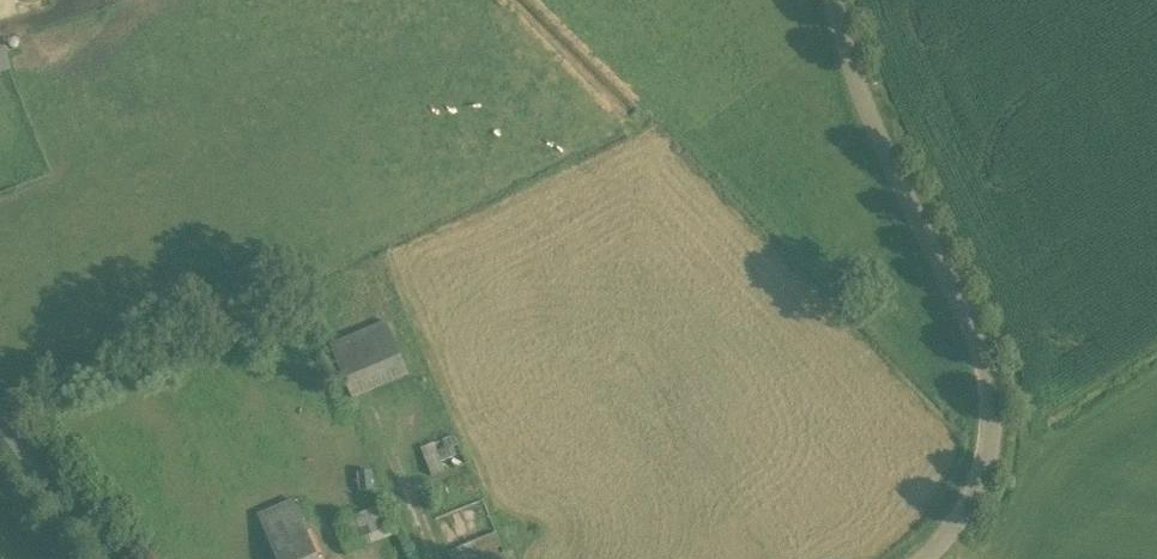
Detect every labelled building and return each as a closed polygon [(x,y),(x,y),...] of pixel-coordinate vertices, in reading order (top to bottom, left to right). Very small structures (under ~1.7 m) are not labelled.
[(9,69),(6,59),(0,42),(0,72),(9,69)] [(386,321),(329,345),(353,399),(409,375),(386,321)] [(421,446),(432,475),(464,463),(453,434),(421,446)] [(258,514),(277,558),(320,558),(294,498),(258,514)] [(335,524),(347,554),(394,535),(382,505),(335,524)] [(451,558),(506,558),(496,533),(448,551),(451,558)]
